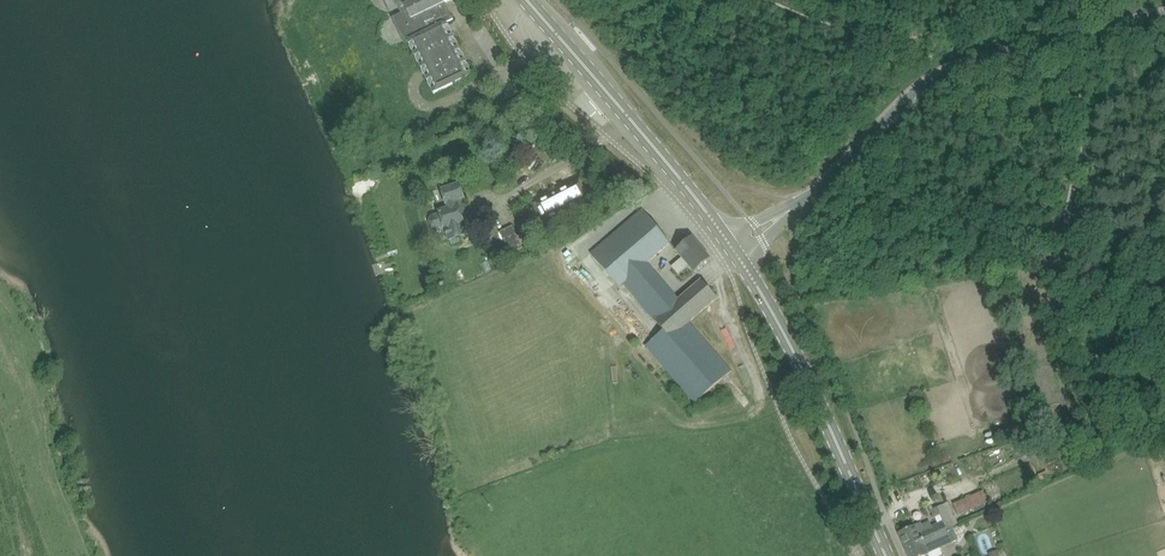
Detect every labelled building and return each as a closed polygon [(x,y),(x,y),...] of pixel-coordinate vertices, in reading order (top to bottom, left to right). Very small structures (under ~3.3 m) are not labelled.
[(462,80),(470,76),(444,24),(454,19),(446,3),(451,0),(395,0),(401,13),(392,18),(405,43),(412,40),(438,92),(462,80)] [(460,185),(449,189),(442,191),(448,210),(432,215),(429,221),(431,227),(437,229),(445,227),(449,240),(466,234),(462,222),(464,222),(460,212),(465,210),(461,199),(464,198),(460,185)] [(537,205),(546,221),(581,203),(572,187),(537,205)] [(671,243),(643,210),(608,238),(590,252),(620,287),(624,284),(648,263),(671,243)] [(512,226),(500,232),(511,257),(533,247),(526,232),(517,236),(512,226)] [(693,237),(688,241),(676,251),(682,257),(671,265),(678,273),(688,266),(694,273),(711,258),(693,237)] [(648,263),(624,284),(655,319),(679,299),(648,263)] [(718,298),(702,280),(679,299),(655,319),(664,330),(646,346),(695,403),(732,371),(690,322),(718,298)] [(620,320),(626,314),(603,290),(597,296),(620,320)] [(567,293),(564,297),(577,310),(581,306),(567,293)] [(639,318),(629,328),(643,342),(653,333),(639,318)] [(724,320),(718,323),(725,341),(731,339),(724,320)] [(954,503),(959,516),(989,503),(984,490),(954,503)] [(923,522),(917,524),(899,532),(905,546),(947,528),(953,526),(943,504),(931,510),(934,517),(935,517),(940,514),(943,521),(931,526),(929,522),(924,524),(923,522)] [(926,555),(929,554),(929,553),(959,539),(953,526),(947,528),(905,546),(909,555),(925,555),(926,555)]
